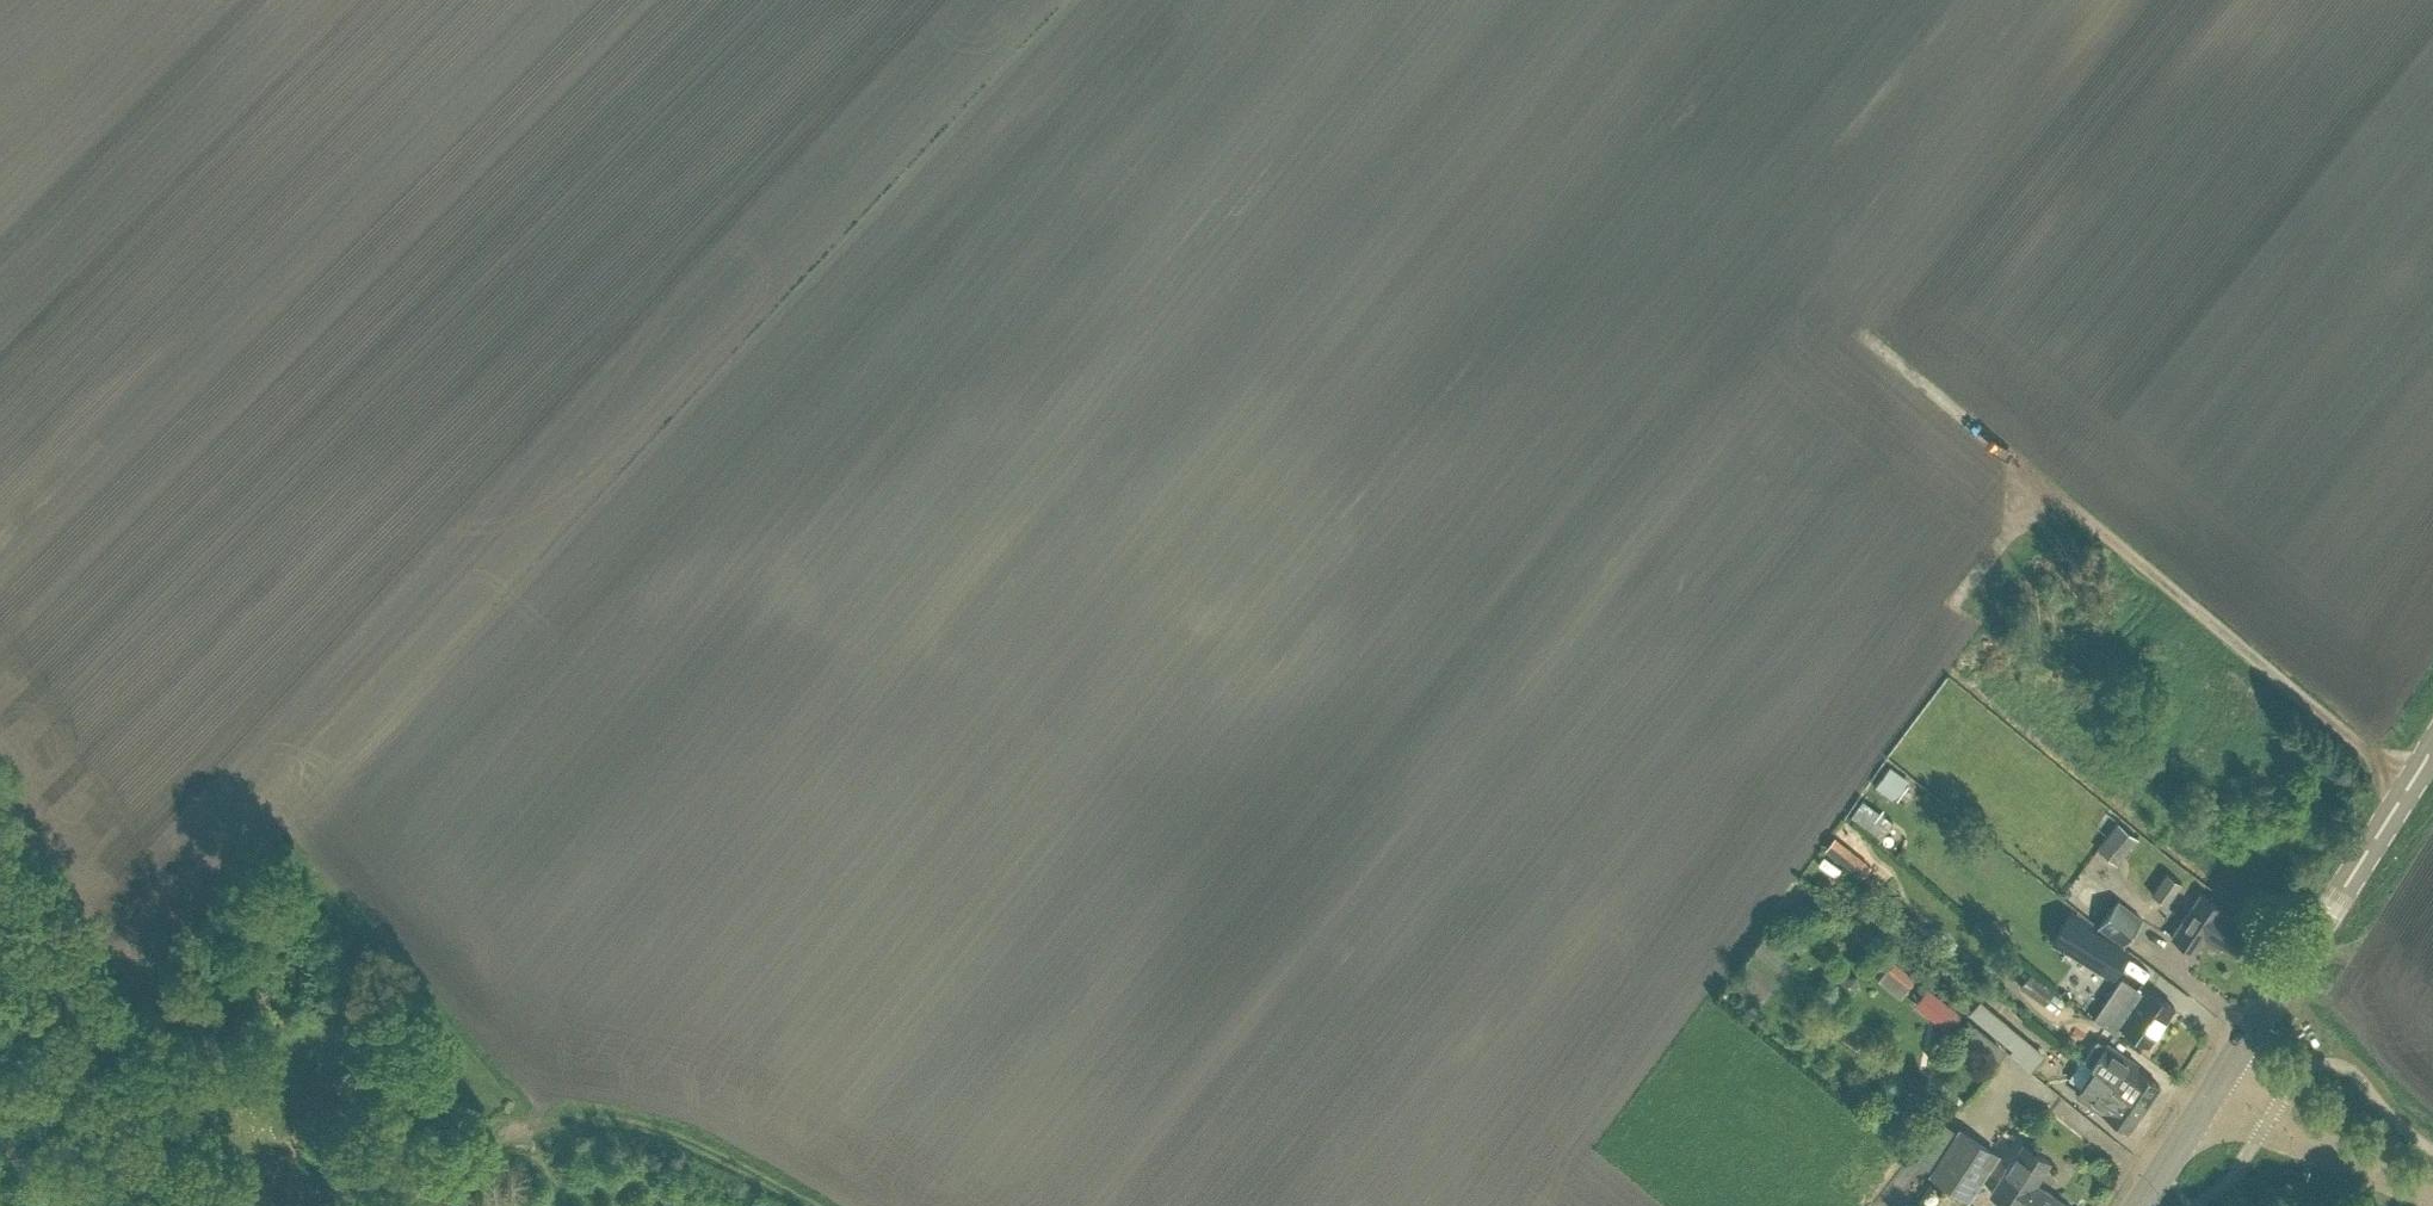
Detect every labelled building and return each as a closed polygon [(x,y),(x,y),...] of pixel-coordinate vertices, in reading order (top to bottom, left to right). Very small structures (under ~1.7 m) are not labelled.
[(1876,783),(1895,797),(1909,777),(1891,764),(1876,783)] [(2118,857),(2136,835),(2081,790),(2063,812),(2118,857)] [(1881,834),(1893,818),(1863,796),(1852,813),(1881,834)] [(1830,848),(1824,857),(1842,869),(1848,861),(1830,848)] [(2167,903),(2182,882),(2166,871),(2152,892),(2167,903)] [(2240,926),(2242,922),(2199,893),(2171,934),(2194,949),(2202,936),(2218,946),(2221,941),(2243,956),(2256,937),(2240,926)] [(2123,944),(2144,916),(2119,897),(2098,925),(2123,944)] [(2051,939),(2091,964),(2103,945),(2088,936),(2094,927),(2068,912),(2051,939)] [(1893,960),(1886,969),(1907,986),(1914,977),(1893,960)] [(2031,971),(2020,985),(2045,1002),(2055,988),(2031,971)] [(2150,1042),(2174,1005),(2141,983),(2139,987),(2121,976),(2094,1017),(2113,1029),(2118,1021),(2150,1042)] [(2023,1035),(1980,999),(1969,1011),(2013,1048),(2023,1035)] [(1945,1001),(1931,1018),(1948,1032),(1962,1015),(1945,1001)] [(2115,1087),(2144,1106),(2159,1084),(2119,1056),(2120,1055),(2108,1045),(2098,1038),(2085,1057),(2083,1055),(2082,1056),(2093,1066),(2092,1067),(2115,1087)] [(2128,1128),(2144,1106),(2115,1087),(2092,1067),(2080,1085),(2078,1087),(2102,1104),(2099,1108),(2128,1128)] [(1970,1198),(1998,1154),(1960,1128),(1931,1172),(1970,1198)] [(2036,1182),(2050,1161),(2023,1143),(1992,1191),(2015,1205),(2072,1205),(2036,1182)]
